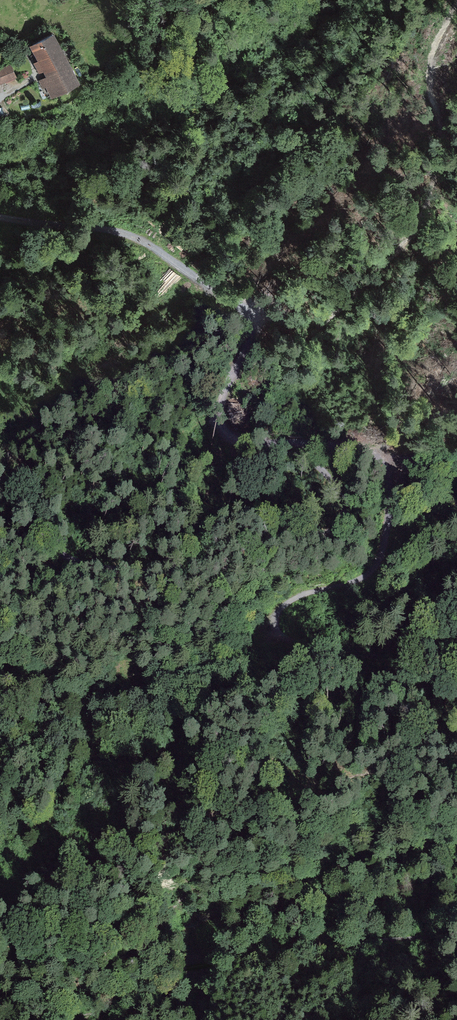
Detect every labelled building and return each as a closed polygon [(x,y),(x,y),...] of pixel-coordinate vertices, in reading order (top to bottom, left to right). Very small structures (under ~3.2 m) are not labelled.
[(80,72),(58,33),(34,47),(56,85),(80,72)] [(13,63),(0,69),(0,84),(19,76),(13,63)]
